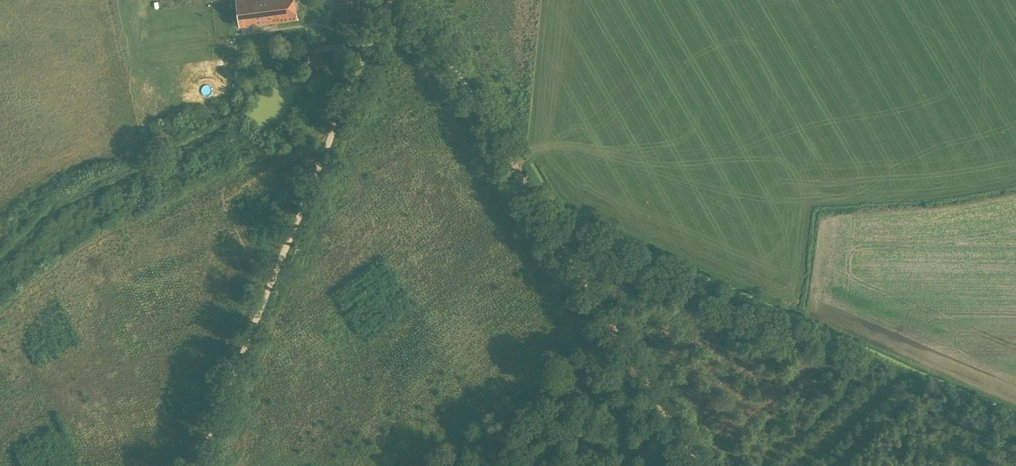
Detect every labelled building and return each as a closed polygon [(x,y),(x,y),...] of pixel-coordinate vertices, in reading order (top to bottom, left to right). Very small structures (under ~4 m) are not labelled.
[(297,19),(294,0),(236,0),(240,27),(297,19)] [(360,0),(336,0),(334,18),(358,21),(360,0)] [(303,57),(305,65),(312,63),(310,55),(303,57)]
